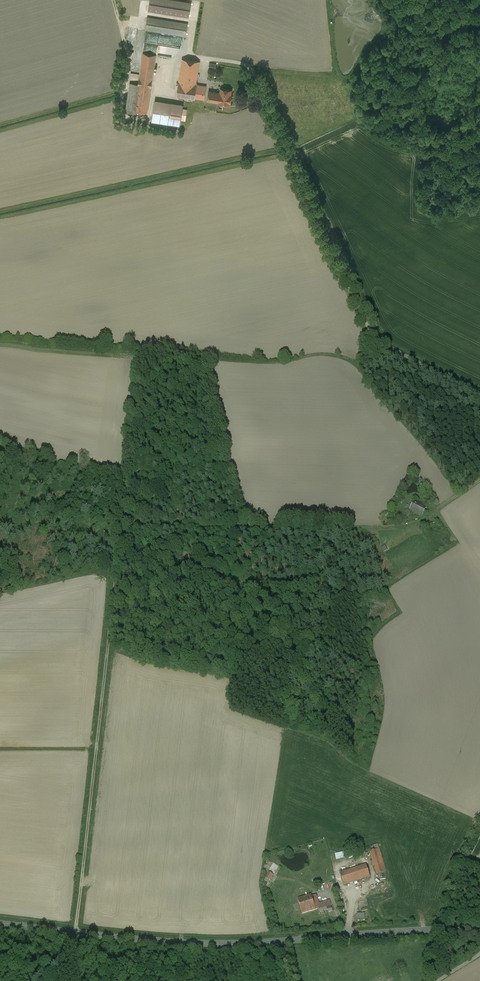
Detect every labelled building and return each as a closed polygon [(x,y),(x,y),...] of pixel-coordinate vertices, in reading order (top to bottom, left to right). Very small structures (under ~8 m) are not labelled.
[(172,0),(150,0),(148,11),(188,17),(191,3),(172,0)] [(187,24),(147,17),(145,29),(185,36),(187,24)] [(156,54),(143,52),(139,78),(138,84),(130,83),(126,111),(136,113),(136,110),(147,112),(151,86),(152,80),(156,54)] [(199,61),(182,59),(177,96),(194,99),(196,85),(196,83),(199,61)] [(206,86),(196,85),(194,97),(204,98),(206,86)] [(226,89),(225,90),(221,89),(222,89),(221,89),(220,93),(209,91),(208,100),(218,102),(229,104),(229,103),(230,103),(231,95),(230,95),(231,90),(226,89)] [(183,105),(155,100),(152,121),(180,125),(181,120),(182,109),(183,105)] [(427,509),(415,502),(411,511),(419,516),(422,511),(425,513),(427,509)] [(379,848),(370,851),(377,874),(386,871),(379,848)] [(347,857),(346,851),(334,854),(336,860),(347,857)] [(366,865),(340,873),(344,884),(370,876),(366,865)] [(311,895),(298,899),(302,913),(315,909),(314,906),(311,895)] [(329,901),(314,906),(315,909),(331,905),(329,901)] [(356,913),(357,921),(365,920),(364,913),(356,913)]
